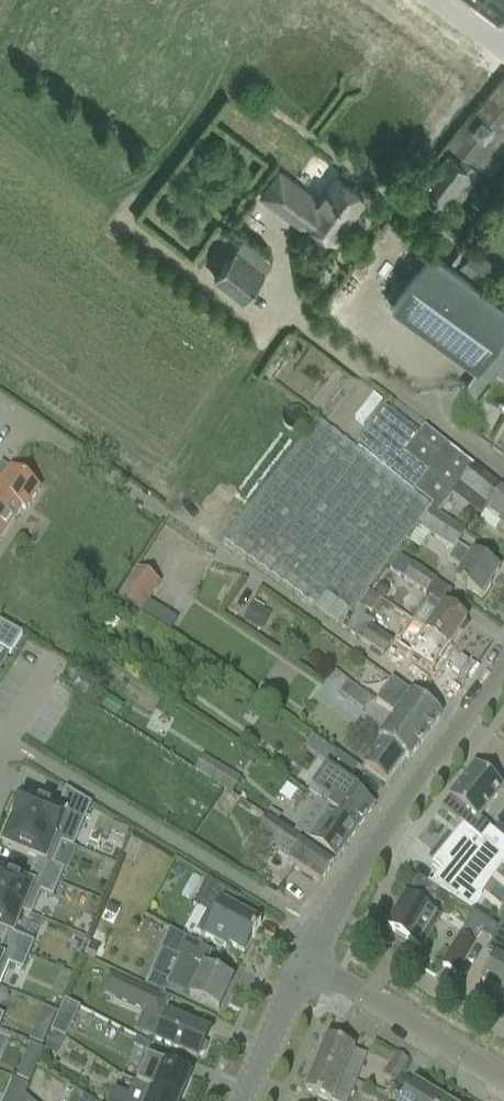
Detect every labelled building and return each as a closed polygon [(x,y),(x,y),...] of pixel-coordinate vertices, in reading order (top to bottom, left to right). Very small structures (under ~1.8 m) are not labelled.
[(477,4),(501,22),(503,18),(503,0),(480,0),(477,4)] [(449,142),(489,175),(503,156),(503,74),(449,142)] [(447,150),(423,186),(444,200),(469,165),(447,150)] [(331,185),(322,198),(281,167),(260,195),(303,227),(308,220),(337,241),(351,223),(350,222),(369,197),(338,176),(329,169),(322,177),(331,185)] [(470,248),(459,263),(481,280),(492,265),(470,248)] [(263,275),(233,252),(214,276),(244,300),(263,275)] [(498,341),(503,333),(503,305),(432,252),(406,288),(393,305),(479,367),(498,341)] [(479,367),(492,377),(497,370),(503,360),(503,346),(498,341),(479,367)] [(220,545),(337,627),(350,609),(423,506),(310,418),(220,545)] [(403,454),(427,473),(412,492),(431,507),(432,507),(439,512),(451,497),(481,521),(483,518),(485,516),(499,527),(503,531),(503,494),(473,469),(423,429),(403,454)] [(214,464),(192,500),(228,522),(242,499),(228,491),(236,478),(214,464)] [(21,509),(25,512),(39,491),(10,471),(8,470),(4,467),(0,468),(0,540),(21,509)] [(430,513),(419,530),(450,550),(453,551),(447,562),(460,570),(453,582),(462,588),(460,590),(464,592),(466,590),(481,600),(491,584),(488,583),(495,573),(497,574),(498,573),(457,547),(465,534),(446,522),(436,516),(439,512),(432,507),(431,507),(428,511),(430,513)] [(397,556),(388,570),(429,598),(438,585),(397,556)] [(149,603),(159,586),(134,570),(115,602),(168,633),(176,619),(149,603)] [(378,586),(375,590),(375,595),(379,598),(384,598),(387,594),(386,589),(383,586),(378,586)] [(275,614),(279,599),(265,595),(261,610),(275,614)] [(435,621),(426,633),(448,649),(466,623),(433,600),(423,614),(435,621)] [(242,623),(262,632),(270,615),(251,605),(242,623)] [(109,615),(101,626),(111,633),(119,622),(109,615)] [(344,631),(383,657),(392,643),(354,617),(344,631)] [(9,656),(21,637),(0,623),(0,650),(9,656)] [(432,671),(448,649),(426,633),(420,642),(405,632),(403,636),(396,646),(432,671)] [(110,663),(104,672),(117,680),(123,671),(110,663)] [(391,682),(375,702),(394,716),(395,714),(396,714),(401,717),(426,737),(440,718),(409,695),(391,681),(391,682)] [(274,691),(267,701),(278,709),(285,699),(274,691)] [(102,694),(95,705),(116,719),(123,708),(102,694)] [(383,736),(362,765),(368,769),(385,782),(404,757),(409,760),(426,737),(401,717),(396,714),(395,714),(394,716),(380,734),(383,736)] [(313,738),(304,750),(328,766),(309,796),(316,801),(330,810),(328,813),(356,833),(374,807),(354,793),(358,786),(349,780),(357,768),(349,763),(325,746),(313,738)] [(201,757),(192,772),(231,796),(240,781),(201,757)] [(449,799),(440,810),(461,827),(461,828),(466,832),(479,843),(486,833),(487,832),(490,829),(478,820),(501,790),(490,781),(473,767),(448,798),(449,799)] [(16,802),(9,818),(13,820),(11,825),(61,845),(72,850),(90,806),(65,791),(56,813),(22,799),(20,804),(16,802)] [(316,801),(294,832),(308,842),(318,849),(336,862),(356,833),(328,813),(330,810),(316,801)] [(290,864),(301,872),(319,885),(333,865),(315,852),(269,819),(257,836),(281,852),(284,847),(296,856),(290,864)] [(11,825),(2,848),(36,861),(31,874),(57,885),(63,871),(52,866),(61,845),(11,825)] [(431,889),(443,897),(448,900),(472,914),(481,897),(472,893),(503,850),(503,846),(487,832),(486,833),(479,843),(463,830),(434,868),(436,871),(440,874),(431,889)] [(176,864),(170,875),(176,878),(183,877),(187,870),(176,864)] [(24,914),(30,917),(40,894),(52,899),(57,885),(31,874),(26,886),(0,876),(0,904),(24,914)] [(406,898),(387,929),(421,950),(431,933),(440,918),(430,911),(435,902),(443,907),(448,900),(443,897),(431,889),(426,886),(427,885),(418,879),(406,899),(406,898)] [(195,933),(206,939),(225,949),(227,945),(243,954),(251,939),(252,940),(260,925),(241,915),(232,910),(239,899),(207,880),(192,907),(206,914),(195,933)] [(6,935),(1,947),(28,958),(34,944),(14,936),(24,914),(0,904),(0,933),(6,935)] [(454,944),(441,966),(456,975),(469,953),(480,935),(479,935),(485,925),(471,915),(454,944)] [(481,984),(503,998),(503,922),(497,932),(491,942),(492,943),(485,953),(495,960),(481,984)] [(485,925),(479,935),(480,935),(491,942),(497,932),(485,925)] [(188,998),(218,1011),(232,982),(202,968),(208,955),(169,933),(161,952),(180,961),(168,987),(189,997),(188,998)] [(89,944),(83,956),(93,961),(99,949),(89,944)] [(7,966),(22,972),(28,958),(1,947),(0,949),(0,984),(7,966)] [(165,1001),(124,983),(116,1000),(158,1019),(166,1001),(165,1001)] [(43,1009),(37,1023),(49,1028),(55,1015),(43,1009)] [(165,1015),(154,1041),(197,1059),(198,1057),(202,1057),(207,1048),(203,1045),(209,1033),(165,1015)] [(57,1017),(50,1033),(64,1039),(72,1025),(57,1017)] [(353,1052),(326,1040),(315,1066),(355,1083),(366,1058),(353,1052)] [(30,1047),(23,1063),(35,1068),(42,1052),(30,1047)] [(393,1085),(407,1062),(396,1055),(382,1078),(393,1085)] [(135,1081),(151,1090),(171,1100),(180,1100),(190,1077),(170,1068),(161,1065),(145,1058),(135,1081)] [(355,1083),(315,1066),(304,1093),(323,1100),(347,1100),(349,1097),(355,1083)] [(109,1100),(171,1100),(151,1090),(135,1081),(134,1081),(127,1096),(114,1090),(109,1100)] [(66,1086),(59,1097),(66,1100),(89,1100),(66,1086)] [(429,1092),(427,1095),(414,1087),(405,1100),(444,1100),(429,1092)]
